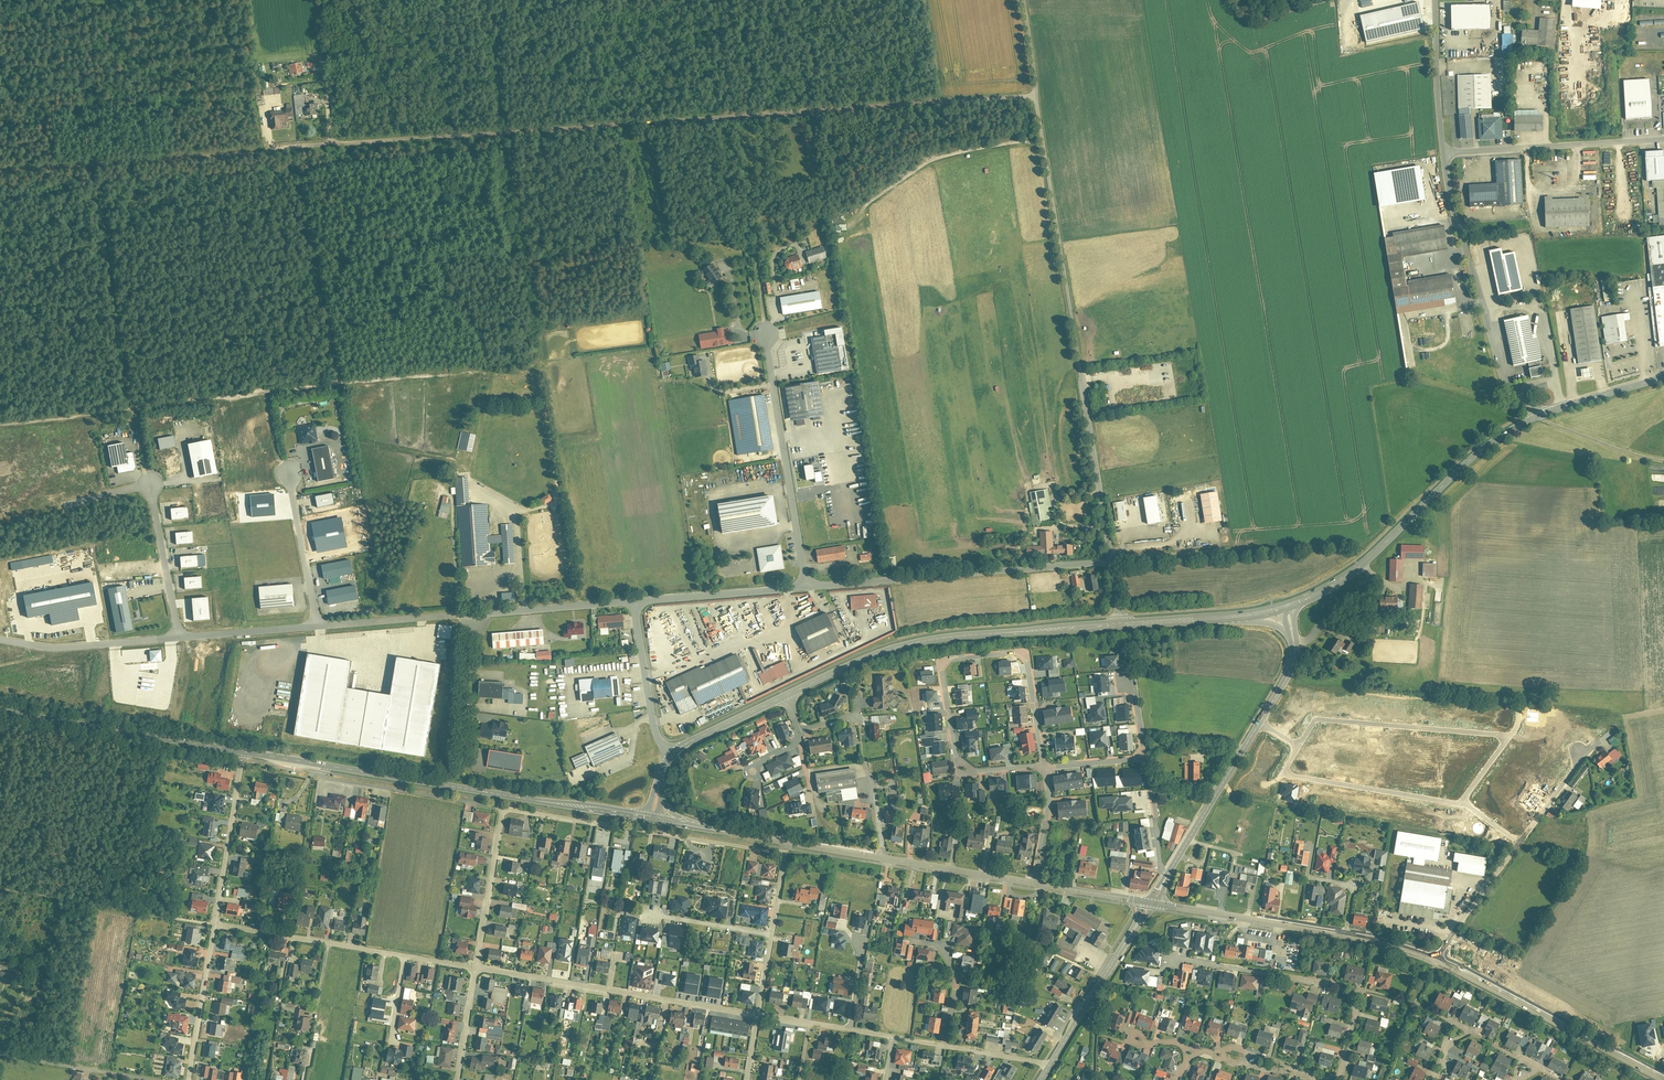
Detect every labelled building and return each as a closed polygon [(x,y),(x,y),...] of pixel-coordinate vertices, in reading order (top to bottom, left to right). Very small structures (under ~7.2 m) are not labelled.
[(1421,2),(1363,16),(1369,42),(1427,28),(1421,2)] [(1453,5),(1454,28),(1493,28),(1493,5),(1453,5)] [(1553,48),(1553,36),(1556,36),(1557,21),(1538,20),(1537,31),(1520,30),(1519,52),(1536,53),(1536,47),(1553,48)] [(1501,34),(1502,55),(1513,55),(1511,34),(1501,34)] [(297,63),(289,65),(291,74),(304,72),(303,65),(298,66),(297,63)] [(1459,75),(1460,109),(1493,108),(1492,74),(1459,75)] [(1623,81),(1624,121),(1650,120),(1649,80),(1623,81)] [(303,96),(295,96),(296,114),(302,113),(301,105),(304,105),(303,96)] [(318,103),(306,104),(308,115),(320,114),(318,103)] [(271,121),(272,128),(282,127),(281,121),(291,120),(290,111),(272,112),(273,121),(271,121)] [(1511,112),(1512,132),(1540,132),(1540,112),(1511,112)] [(1458,115),(1459,139),(1470,139),(1470,115),(1458,115)] [(1479,140),(1500,140),(1499,119),(1478,119),(1479,140)] [(1645,153),(1646,181),(1651,181),(1651,188),(1658,188),(1659,226),(1663,226),(1663,152),(1645,153)] [(1470,186),(1471,203),(1499,201),(1500,206),(1525,204),(1523,161),(1497,162),(1499,184),(1470,186)] [(1422,165),(1376,173),(1381,205),(1427,198),(1422,165)] [(1546,200),(1547,227),(1589,226),(1588,199),(1546,200)] [(1441,225),(1384,235),(1398,315),(1455,305),(1450,275),(1405,283),(1400,256),(1445,249),(1441,225)] [(1647,239),(1658,346),(1663,346),(1663,237),(1647,239)] [(805,252),(808,264),(826,259),(823,247),(805,252)] [(1504,247),(1492,250),(1501,294),(1525,289),(1517,251),(1506,254),(1504,247)] [(788,269),(791,270),(794,269),(794,270),(800,268),(799,267),(801,267),(798,255),(788,258),(786,259),(784,261),(784,264),(785,266),(786,267),(788,269)] [(709,265),(699,273),(709,285),(719,277),(709,265)] [(781,299),(784,314),(823,308),(822,297),(821,293),(781,299)] [(1570,311),(1577,363),(1599,360),(1592,308),(1570,311)] [(1515,365),(1543,359),(1538,332),(1534,333),(1530,315),(1506,320),(1515,365)] [(1602,318),(1605,344),(1625,342),(1623,322),(1630,321),(1629,315),(1602,318)] [(714,328),(714,333),(697,336),(700,350),(731,344),(729,330),(721,332),(720,327),(714,328)] [(814,364),(816,375),(843,371),(836,332),(809,336),(813,357),(814,364)] [(687,357),(692,378),(705,375),(700,354),(687,357)] [(1527,370),(1528,379),(1541,376),(1539,368),(1527,370)] [(1577,371),(1579,379),(1591,377),(1590,369),(1577,371)] [(782,387),(787,422),(820,416),(815,381),(782,387)] [(729,402),(737,455),(771,450),(763,397),(729,402)] [(314,422),(297,426),(301,444),(318,440),(314,422)] [(462,450),(475,453),(478,437),(465,434),(462,450)] [(157,439),(159,450),(177,447),(175,436),(157,439)] [(213,439),(187,444),(193,477),(219,473),(213,439)] [(119,467),(120,473),(137,470),(134,453),(129,453),(128,443),(109,447),(113,468),(119,467)] [(330,447),(313,450),(318,480),(335,477),(330,447)] [(346,471),(349,482),(356,481),(354,469),(346,471)] [(486,505),(471,506),(469,476),(455,477),(457,509),(458,509),(462,567),(491,565),(491,564),(499,564),(498,550),(490,551),(489,545),(502,544),(504,564),(516,563),(513,525),(501,525),(502,535),(488,535),(486,505)] [(1029,492),(1036,528),(1054,524),(1047,489),(1029,492)] [(1198,494),(1202,523),(1220,521),(1216,492),(1198,494)] [(318,507),(334,504),(332,493),(316,497),(318,507)] [(251,496),(253,517),(277,515),(276,494),(251,496)] [(538,500),(541,506),(551,499),(547,494),(538,500)] [(716,505),(721,535),(777,526),(772,496),(716,505)] [(1149,524),(1161,522),(1157,496),(1144,498),(1149,524)] [(1116,521),(1127,519),(1124,501),(1113,503),(1116,521)] [(443,503),(440,513),(447,515),(450,505),(447,504),(443,503)] [(171,508),(172,519),(189,518),(188,507),(171,508)] [(317,552),(348,547),(342,517),(312,523),(317,552)] [(1040,532),(1041,546),(1027,547),(1027,554),(1063,552),(1063,555),(1073,554),(1073,543),(1052,545),(1051,531),(1040,532)] [(193,532),(175,533),(176,545),(194,544),(193,532)] [(755,549),(759,573),(783,569),(782,563),(780,553),(779,546),(755,549)] [(815,551),(817,563),(845,558),(843,546),(815,551)] [(1425,547),(1400,547),(1400,559),(1425,559),(1425,547)] [(198,555),(181,556),(181,568),(198,567),(198,555)] [(351,560),(323,565),(325,579),(354,574),(351,560)] [(1389,561),(1389,581),(1402,581),(1402,561),(1389,561)] [(1422,565),(1422,578),(1432,578),(1432,565),(1422,565)] [(1086,576),(1090,591),(1099,589),(1096,574),(1086,576)] [(1070,576),(1071,588),(1081,587),(1079,575),(1070,576)] [(203,577),(185,578),(186,589),(204,588),(203,577)] [(92,582),(23,596),(28,617),(50,613),(52,624),(79,619),(76,608),(96,604),(92,582)] [(293,584),(259,587),(261,610),(295,607),(293,584)] [(355,585),(326,591),(329,604),(358,599),(355,585)] [(1408,585),(1408,608),(1421,608),(1422,585),(1408,585)] [(126,586),(108,589),(116,632),(134,629),(126,586)] [(849,596),(850,611),(877,608),(876,594),(849,596)] [(210,620),(208,597),(191,599),(193,621),(210,620)] [(809,598),(805,599),(812,612),(815,610),(809,598)] [(1380,599),(1380,612),(1397,612),(1397,599),(1380,599)] [(792,629),(805,655),(837,639),(824,613),(792,629)] [(623,628),(622,615),(608,616),(608,629),(623,628)] [(597,630),(608,629),(608,616),(597,617),(597,630)] [(583,622),(565,624),(565,631),(562,631),(563,637),(570,637),(570,634),(584,633),(583,622)] [(437,637),(450,639),(452,626),(439,624),(437,637)] [(546,629),(492,634),(493,649),(547,644),(546,629)] [(1332,661),(1342,643),(1334,638),(1323,655),(1332,661)] [(1343,651),(1348,654),(1354,645),(1349,642),(1343,651)] [(750,650),(760,672),(758,673),(764,686),(788,675),(782,662),(766,669),(755,647),(750,650)] [(151,662),(161,661),(160,650),(150,651),(151,662)] [(551,652),(538,653),(538,661),(552,660),(551,652)] [(347,688),(352,661),(309,654),(295,733),(425,755),(441,665),(398,658),(391,696),(347,688)] [(682,714),(696,707),(747,682),(733,654),(701,669),(700,665),(666,682),(682,714)] [(1107,658),(1103,658),(1104,665),(1107,665),(1108,669),(1122,668),(1120,654),(1107,655),(1107,658)] [(1059,655),(1038,656),(1039,670),(1050,669),(1050,677),(1061,676),(1059,655)] [(1074,659),(1065,660),(1066,668),(1076,666),(1074,659)] [(1012,660),(1000,661),(1001,675),(1013,674),(1012,660)] [(977,663),(965,664),(966,675),(978,674),(978,676),(983,675),(982,665),(977,665),(977,663)] [(926,670),(923,670),(923,681),(926,681),(926,683),(936,682),(935,666),(926,667),(926,670)] [(890,674),(875,675),(877,696),(875,696),(876,707),(879,706),(880,708),(889,707),(889,700),(892,700),(892,698),(896,698),(894,677),(891,677),(890,674)] [(1092,677),(1093,691),(1096,691),(1096,692),(1099,692),(1099,695),(1110,694),(1110,691),(1112,691),(1110,675),(1092,677)] [(1043,684),(1044,697),(1061,696),(1061,691),(1067,691),(1066,677),(1049,679),(1050,684),(1043,684)] [(599,678),(579,680),(581,701),(595,700),(594,697),(617,695),(618,705),(621,705),(618,679),(599,681),(599,678)] [(1014,683),(1010,683),(1010,687),(1008,688),(1009,696),(1015,695),(1015,703),(1027,702),(1026,686),(1024,686),(1023,679),(1014,680),(1014,683)] [(507,682),(482,681),(482,698),(506,699),(507,682)] [(959,690),(957,690),(957,693),(954,693),(955,698),(957,698),(958,705),(974,704),(973,689),(969,689),(969,684),(959,684),(959,690)] [(938,690),(927,691),(927,702),(939,701),(938,690)] [(846,698),(835,693),(832,700),(821,704),(822,705),(818,707),(819,712),(823,711),(825,716),(840,712),(846,698)] [(1097,696),(1087,697),(1091,722),(1108,719),(1105,701),(1098,703),(1097,696)] [(1124,697),(1116,698),(1117,721),(1131,720),(1130,703),(1125,703),(1124,697)] [(1028,705),(1013,706),(1015,723),(1030,722),(1028,705)] [(1071,705),(1043,710),(1046,725),(1074,720),(1071,705)] [(969,715),(957,716),(959,728),(977,726),(976,720),(979,719),(978,709),(968,710),(969,715)] [(1526,721),(1538,722),(1539,712),(1527,710),(1526,721)] [(942,712),(927,713),(929,731),(943,730),(942,712)] [(864,724),(870,724),(871,738),(881,737),(880,723),(891,723),(890,715),(864,716),(864,724)] [(767,716),(757,720),(759,725),(769,721),(767,716)] [(786,721),(787,724),(777,728),(782,740),(793,735),(791,730),(795,728),(791,719),(786,721)] [(494,725),(483,724),(481,736),(492,738),(493,735),(507,737),(509,724),(494,722),(494,725)] [(745,739),(753,754),(769,747),(765,738),(774,733),(769,724),(760,728),(761,731),(745,739)] [(1105,730),(1091,731),(1092,743),(1097,743),(1097,747),(1110,745),(1109,736),(1113,736),(1112,725),(1105,726),(1105,730)] [(853,727),(837,729),(839,741),(846,740),(847,746),(856,745),(853,727)] [(1131,728),(1120,730),(1121,747),(1123,747),(1124,750),(1135,749),(1134,733),(1131,733),(1131,728)] [(1033,731),(1020,733),(1022,752),(1036,750),(1033,731)] [(594,767),(625,754),(616,733),(585,746),(588,753),(585,754),(585,753),(572,758),(577,769),(590,763),(589,761),(591,760),(594,767)] [(978,733),(966,735),(967,739),(963,740),(964,752),(975,751),(974,740),(978,739),(978,733)] [(1063,737),(1055,738),(1056,747),(1053,748),(1054,751),(1057,751),(1057,752),(1072,751),(1072,753),(1075,753),(1075,751),(1076,751),(1075,736),(1068,737),(1067,735),(1062,735),(1063,737)] [(939,736),(925,737),(926,746),(934,746),(934,754),(946,753),(945,740),(939,741),(939,736)] [(834,750),(832,737),(810,740),(812,754),(834,750)] [(727,754),(719,758),(720,761),(715,763),(719,769),(723,767),(724,769),(739,762),(736,756),(740,754),(735,744),(730,746),(732,749),(726,752),(727,754)] [(1518,763),(1525,753),(1513,744),(1506,754),(1508,755),(1517,762),(1518,763)] [(1007,758),(1005,746),(990,749),(992,760),(1007,758)] [(1620,756),(1614,750),(1608,756),(1613,762),(1620,756)] [(523,756),(490,751),(487,767),(520,772),(523,756)] [(702,751),(697,756),(704,762),(709,757),(702,751)] [(1594,762),(1600,768),(1610,759),(1604,752),(1594,762)] [(770,771),(764,773),(768,782),(783,775),(782,773),(786,771),(785,770),(795,766),(796,768),(803,765),(800,756),(793,759),(791,753),(778,758),(779,760),(768,765),(770,771)] [(1192,755),(1186,754),(1186,779),(1202,779),(1202,761),(1192,761),(1192,755)] [(1513,767),(1517,762),(1508,755),(1504,761),(1513,767)] [(949,759),(933,762),(935,774),(951,772),(949,759)] [(856,767),(817,773),(820,792),(828,790),(830,802),(835,801),(857,798),(861,798),(856,767)] [(1117,767),(1098,769),(1099,777),(1095,777),(1096,787),(1118,785),(1118,776),(1117,767)] [(1125,775),(1118,776),(1118,785),(1119,787),(1144,785),(1143,767),(1125,768),(1125,775)] [(924,772),(925,782),(932,781),(931,771),(924,772)] [(227,775),(210,772),(209,783),(219,785),(218,788),(231,790),(232,780),(226,779),(227,775)] [(1548,791),(1555,779),(1545,772),(1537,783),(1548,791)] [(1038,773),(1018,774),(1019,789),(1037,788),(1037,794),(1043,794),(1042,781),(1039,782),(1038,773)] [(1064,776),(1054,778),(1056,790),(1083,786),(1081,773),(1072,775),(1071,773),(1063,775),(1064,776)] [(788,776),(776,782),(779,789),(787,785),(793,798),(802,793),(801,791),(805,789),(799,777),(790,781),(788,776)] [(1005,778),(990,779),(991,790),(1005,789),(1005,792),(1011,792),(1010,781),(1006,781),(1005,778)] [(980,782),(968,783),(969,797),(979,796),(979,800),(988,799),(987,789),(980,790),(980,782)] [(255,792),(269,794),(270,785),(256,783),(255,792)] [(952,784),(937,785),(938,797),(951,796),(951,799),(959,799),(958,786),(952,787),(952,784)] [(1296,801),(1298,787),(1283,784),(1282,794),(1287,794),(1286,799),(1296,801)] [(758,809),(761,789),(745,787),(742,807),(758,809)] [(1532,794),(1539,798),(1543,793),(1535,788),(1534,790),(1533,789),(1530,792),(1532,794)] [(1568,791),(1557,807),(1564,812),(1575,796),(1568,791)] [(321,797),(320,806),(338,809),(339,805),(345,806),(346,797),(331,794),(331,799),(321,797)] [(1532,809),(1539,799),(1539,798),(1532,794),(1525,804),(1532,809)] [(1120,795),(1101,797),(1102,808),(1114,807),(1114,811),(1135,809),(1134,796),(1120,797),(1120,795)] [(1573,805),(1579,810),(1587,800),(1581,796),(1573,805)] [(370,800),(357,798),(355,811),(360,812),(360,818),(367,820),(370,800)] [(873,809),(868,808),(868,809),(855,807),(857,798),(835,801),(848,804),(846,814),(872,819),(873,809)] [(1062,817),(1090,814),(1088,799),(1060,801),(1062,817)] [(790,817),(814,813),(812,802),(804,804),(803,801),(787,804),(790,817)] [(208,812),(227,815),(228,805),(210,802),(208,812)] [(930,807),(923,806),(922,813),(925,814),(924,820),(933,822),(935,810),(929,809),(930,807)] [(369,818),(368,825),(380,827),(381,823),(386,824),(388,809),(378,807),(376,819),(369,818)] [(768,807),(760,809),(762,817),(770,815),(768,807)] [(892,809),(885,810),(887,823),(894,822),(892,809)] [(471,824),(487,826),(488,815),(473,813),(472,822),(471,824)] [(288,815),(286,828),(301,831),(303,818),(288,815)] [(1176,819),(1169,817),(1162,838),(1170,841),(1168,848),(1175,850),(1178,843),(1180,843),(1185,829),(1188,830),(1189,826),(1175,821),(1176,819)] [(522,821),(510,819),(507,835),(520,837),(522,821)] [(204,836),(216,838),(218,824),(206,822),(204,836)] [(981,834),(970,833),(968,847),(985,849),(987,837),(990,838),(990,834),(995,835),(997,826),(992,826),(992,824),(983,822),(981,834)] [(244,823),(242,836),(257,839),(259,826),(244,823)] [(905,827),(893,825),(891,839),(903,841),(905,827)] [(931,827),(917,825),(914,844),(929,846),(931,827)] [(1148,827),(1134,829),(1138,850),(1152,848),(1148,827)] [(952,837),(945,835),(943,847),(941,846),(939,856),(951,858),(954,841),(959,842),(961,829),(953,828),(952,837)] [(1400,830),(1396,853),(1440,861),(1444,838),(1400,830)] [(1040,833),(1024,831),(1019,859),(1025,860),(1026,856),(1033,857),(1035,841),(1038,842),(1040,833)] [(486,851),(488,839),(481,838),(481,834),(469,832),(467,841),(473,842),(472,849),(486,851)] [(1007,839),(999,838),(997,850),(1012,853),(1015,836),(1008,835),(1007,839)] [(1124,838),(1110,836),(1109,848),(1122,849),(1124,838)] [(326,837),(314,837),(313,846),(326,847),(326,837)] [(550,839),(540,838),(538,848),(548,849),(550,839)] [(570,843),(558,841),(556,853),(567,855),(570,843)] [(1297,862),(1309,865),(1312,851),(1304,850),(1305,844),(1297,842),(1295,852),(1299,853),(1297,862)] [(198,857),(213,861),(216,847),(200,844),(198,857)] [(586,846),(574,844),(571,857),(583,860),(586,846)] [(1087,855),(1089,846),(1083,844),(1081,853),(1087,855)] [(1330,855),(1318,853),(1316,870),(1330,873),(1331,861),(1338,862),(1340,852),(1337,852),(1338,846),(1331,845),(1330,855)] [(607,848),(598,846),(594,867),(604,868),(607,848)] [(668,848),(655,846),(653,855),(666,858),(668,848)] [(1388,850),(1377,849),(1376,858),(1379,858),(1378,865),(1386,866),(1388,850)] [(623,851),(614,850),(610,870),(620,871),(623,851)] [(1128,852),(1112,850),(1111,856),(1114,856),(1112,868),(1126,869),(1128,852)] [(710,864),(701,860),(701,859),(701,857),(699,856),(698,855),(696,856),(695,858),(692,857),(693,853),(688,852),(685,867),(685,869),(687,870),(688,870),(690,869),(691,868),(699,869),(699,868),(708,871),(710,864)] [(1490,857),(1457,852),(1456,860),(1462,861),(1460,870),(1486,875),(1490,857)] [(484,866),(485,858),(458,853),(456,864),(474,866),(475,864),(484,866)] [(637,853),(635,863),(642,864),(644,854),(637,853)] [(1362,857),(1357,857),(1356,868),(1361,869),(1360,873),(1367,874),(1368,871),(1372,871),(1373,860),(1371,859),(1371,856),(1362,855),(1362,857)] [(1137,859),(1136,858),(1135,864),(1153,867),(1154,861),(1137,859)] [(1099,862),(1083,860),(1081,872),(1097,875),(1099,862)] [(235,862),(233,876),(247,878),(249,864),(235,862)] [(506,862),(504,872),(521,875),(523,865),(506,862)] [(747,862),(745,872),(756,874),(757,864),(747,862)] [(1267,863),(1261,862),(1258,874),(1264,875),(1267,863)] [(1454,870),(1410,862),(1402,912),(1441,918),(1442,913),(1450,914),(1455,886),(1452,885),(1454,870)] [(759,877),(774,879),(776,866),(762,864),(759,877)] [(1193,873),(1193,878),(1203,880),(1205,869),(1195,867),(1193,873)] [(1387,869),(1378,868),(1377,879),(1386,880),(1387,869)] [(190,886),(202,888),(205,883),(209,883),(210,876),(207,871),(193,869),(193,872),(190,886)] [(1150,890),(1152,881),(1138,878),(1139,870),(1135,869),(1132,887),(1150,890)] [(1155,872),(1144,870),(1143,877),(1154,879),(1155,872)] [(1177,894),(1190,896),(1193,878),(1193,873),(1181,871),(1177,894)] [(1225,874),(1210,871),(1208,885),(1221,888),(1221,884),(1230,885),(1232,872),(1226,871),(1225,874)] [(1239,880),(1234,879),(1231,891),(1245,893),(1247,882),(1255,884),(1257,876),(1241,873),(1239,880)] [(1288,873),(1286,883),(1294,884),(1295,874),(1288,873)] [(464,892),(478,894),(481,880),(467,877),(464,892)] [(666,895),(668,883),(664,882),(664,881),(653,879),(653,880),(649,880),(647,892),(666,895)] [(1322,886),(1311,884),(1308,898),(1314,900),(1313,905),(1324,907),(1326,896),(1320,895),(1322,886)] [(501,895),(517,897),(518,888),(502,885),(501,895)] [(1265,900),(1269,900),(1268,909),(1282,911),(1283,900),(1278,899),(1279,887),(1267,885),(1265,900)] [(758,902),(771,903),(773,888),(756,886),(755,896),(758,897),(758,902)] [(1344,888),(1331,886),(1328,903),(1333,904),(1331,912),(1345,914),(1348,894),(1344,893),(1344,888)] [(807,890),(795,888),(793,901),(807,903),(808,897),(816,899),(818,890),(808,888),(807,890)] [(896,907),(899,889),(887,888),(886,892),(885,896),(890,897),(889,905),(896,907)] [(926,904),(927,894),(910,891),(909,901),(926,904)] [(962,907),(964,896),(943,892),(941,903),(962,907)] [(195,900),(192,911),(208,914),(210,902),(204,901),(205,895),(192,893),(191,899),(195,900)] [(275,898),(273,909),(284,911),(285,904),(291,905),(292,895),(281,893),(280,899),(275,898)] [(828,896),(820,894),(818,910),(826,911),(828,896)] [(879,905),(884,906),(885,896),(877,895),(876,901),(879,901),(879,905)] [(969,895),(966,913),(982,916),(985,898),(969,895)] [(670,910),(686,913),(687,908),(690,909),(693,898),(683,896),(682,902),(672,900),(670,910)] [(456,916),(475,919),(477,908),(472,907),(473,900),(456,897),(455,906),(458,907),(456,916)] [(724,918),(726,905),(720,904),(721,900),(706,898),(704,910),(710,911),(709,916),(724,918)] [(1023,918),(1025,903),(1013,901),(1010,916),(1023,918)] [(847,919),(849,905),(838,903),(836,917),(847,919)] [(765,908),(741,904),(740,914),(751,916),(751,918),(756,919),(755,925),(766,926),(767,915),(764,915),(765,908)] [(229,905),(227,913),(240,916),(242,907),(229,905)] [(318,916),(317,926),(329,929),(333,909),(322,907),(320,916),(318,916)] [(498,917),(510,918),(511,909),(499,907),(498,917)] [(1000,909),(987,907),(985,916),(999,918),(1000,909)] [(1096,931),(1101,921),(1077,908),(1072,916),(1091,927),(1096,931)] [(298,914),(297,923),(313,926),(316,910),(308,909),(307,915),(298,914)] [(1040,928),(1056,930),(1058,918),(1048,917),(1049,911),(1043,910),(1040,928)] [(1085,936),(1091,927),(1067,913),(1062,922),(1085,936)] [(868,916),(856,914),(854,926),(865,928),(868,916)] [(1369,926),(1371,917),(1357,914),(1356,924),(1369,926)] [(354,922),(353,933),(366,935),(368,919),(359,917),(358,923),(354,922)] [(634,939),(637,919),(622,917),(619,937),(634,939)] [(903,925),(902,935),(912,937),(913,934),(930,937),(929,940),(935,941),(936,930),(932,929),(933,923),(912,919),(911,926),(903,925)] [(336,922),(334,929),(345,931),(347,924),(336,922)] [(963,926),(952,925),(951,936),(958,938),(957,944),(973,947),(975,930),(963,928),(963,926)] [(492,936),(505,938),(506,928),(493,926),(492,936)] [(187,943),(198,944),(201,929),(189,928),(187,943)] [(1189,930),(1173,928),(1170,946),(1186,948),(1189,930)] [(657,944),(659,931),(641,929),(640,941),(657,944)] [(1069,930),(1064,936),(1069,939),(1068,942),(1075,946),(1081,937),(1069,930)] [(1095,931),(1087,943),(1098,948),(1106,937),(1095,931)] [(1211,953),(1213,935),(1196,932),(1193,950),(1211,953)] [(669,946),(681,948),(683,935),(671,933),(670,935),(669,946)] [(833,942),(837,943),(836,948),(846,949),(848,940),(844,939),(845,934),(835,933),(833,942)] [(574,965),(588,967),(590,948),(594,949),(595,939),(586,937),(585,946),(577,944),(574,965)] [(765,941),(740,937),(738,945),(748,947),(747,956),(762,959),(765,941)] [(793,945),(781,943),(779,957),(797,960),(799,946),(803,947),(804,938),(794,937),(793,945)] [(223,938),(221,947),(232,949),(233,939),(223,938)] [(570,962),(573,941),(561,939),(557,960),(570,962)] [(909,941),(895,939),(892,954),(902,955),(901,958),(912,960),(913,946),(908,945),(909,941)] [(454,953),(467,955),(468,945),(455,943),(454,953)] [(537,946),(535,961),(548,964),(550,949),(537,946)] [(1055,953),(1073,961),(1076,954),(1058,946),(1055,953)] [(1225,946),(1223,957),(1237,959),(1238,957),(1252,960),(1254,948),(1240,946),(1239,948),(1225,946)] [(1136,961),(1157,964),(1159,949),(1142,947),(1142,950),(1140,949),(1139,952),(1137,952),(1136,961)] [(183,964),(199,967),(201,958),(198,957),(199,951),(189,949),(187,956),(185,956),(183,964)] [(499,962),(500,951),(488,949),(486,960),(499,962)] [(917,949),(916,959),(927,961),(928,951),(917,949)] [(531,961),(533,952),(519,950),(518,959),(531,961)] [(269,962),(281,964),(283,954),(271,952),(269,962)] [(974,960),(961,957),(959,968),(972,970),(974,960)] [(221,958),(219,969),(231,971),(233,960),(221,958)] [(304,959),(301,970),(314,972),(316,962),(304,959)] [(1325,962),(1314,960),(1312,972),(1327,975),(1328,965),(1325,964),(1325,962)] [(609,963),(597,961),(595,972),(607,974),(609,963)] [(862,974),(872,975),(873,964),(864,962),(862,974)] [(1065,971),(1069,964),(1063,962),(1060,969),(1065,971)] [(288,976),(298,978),(300,965),(290,963),(288,976)] [(379,966),(364,963),(361,978),(376,980),(379,966)] [(754,965),(745,963),(744,972),(742,971),(741,979),(754,981),(755,971),(753,971),(754,965)] [(419,967),(407,965),(405,981),(416,982),(419,967)] [(630,986),(649,990),(653,969),(634,965),(630,986)] [(1364,969),(1346,965),(1343,980),(1361,983),(1364,969)] [(433,982),(434,969),(423,967),(421,980),(433,982)] [(1084,972),(1076,967),(1070,977),(1078,982),(1084,972)] [(1123,971),(1121,981),(1147,985),(1149,970),(1129,967),(1127,972),(1123,971)] [(1211,986),(1212,970),(1193,968),(1192,980),(1200,981),(1199,984),(1211,986)] [(184,988),(196,990),(198,973),(176,969),(175,974),(169,973),(167,983),(177,985),(178,982),(185,984),(184,988)] [(1185,988),(1188,971),(1177,970),(1176,976),(1173,975),(1171,986),(1185,988)] [(1380,987),(1390,989),(1394,973),(1377,970),(1375,982),(1381,983),(1380,987)] [(1220,972),(1217,983),(1232,986),(1234,975),(1220,972)] [(697,994),(700,976),(685,973),(682,992),(697,994)] [(676,976),(664,974),(662,984),(675,986),(676,976)] [(861,984),(870,986),(872,975),(862,974),(861,984)] [(1260,977),(1242,974),(1240,987),(1257,990),(1260,977)] [(460,992),(462,978),(448,977),(446,990),(460,992)] [(723,979),(710,977),(707,995),(720,997),(723,979)] [(492,991),(493,980),(484,979),(482,989),(492,991)] [(1068,997),(1074,988),(1059,979),(1055,985),(1062,990),(1060,993),(1068,997)] [(221,980),(219,991),(231,993),(233,982),(221,980)] [(836,983),(834,992),(849,995),(851,986),(836,983)] [(524,997),(526,988),(514,986),(513,995),(524,997)] [(542,999),(543,990),(532,988),(530,997),(542,999)] [(941,1004),(943,990),(932,989),(930,999),(930,1002),(941,1004)] [(755,992),(743,990),(741,1002),(753,1004),(755,992)] [(963,990),(961,1004),(975,1006),(977,992),(963,990)] [(184,994),(167,991),(166,1000),(175,1002),(174,1008),(187,1010),(188,1002),(183,1001),(184,994)] [(767,1002),(782,1005),(784,995),(769,992),(767,1002)] [(1316,998),(1294,992),(1289,1008),(1313,1014),(1316,998)] [(1454,1000),(1439,992),(1433,1004),(1448,1011),(1454,1000)] [(868,1006),(869,996),(862,994),(860,1005),(868,1006)] [(560,1008),(562,997),(552,995),(550,1007),(560,1008)] [(1328,1011),(1338,1013),(1341,999),(1324,995),(1321,1005),(1329,1007),(1328,1011)] [(792,1006),(802,1008),(803,998),(794,996),(792,1006)] [(830,998),(816,996),(814,1008),(827,1011),(830,998)] [(223,997),(221,1004),(228,1005),(233,1006),(233,1004),(236,1005),(237,1001),(223,997)] [(1389,1000),(1373,997),(1370,1008),(1387,1012),(1389,1000)] [(383,1019),(386,1001),(372,998),(369,1017),(383,1019)] [(579,1012),(581,1000),(571,998),(570,1004),(565,1003),(564,1009),(579,1012)] [(849,1000),(836,998),(834,1012),(847,1014),(849,1000)] [(413,1001),(401,999),(398,1014),(410,1016),(413,1001)] [(491,1000),(480,999),(479,1009),(490,1010),(491,1000)] [(522,1010),(528,1011),(530,1000),(524,999),(522,1010)] [(618,1013),(619,1002),(608,1000),(606,1011),(618,1013)] [(213,1013),(225,1016),(228,1005),(221,1004),(216,1003),(213,1013)] [(458,1018),(460,1005),(448,1003),(446,1016),(458,1018)] [(599,1015),(601,1005),(591,1003),(589,1013),(599,1015)] [(638,1015),(639,1005),(629,1004),(627,1013),(638,1015)] [(1459,1018),(1473,1025),(1480,1012),(1466,1005),(1459,1018)] [(1051,1006),(1046,1015),(1055,1019),(1060,1010),(1051,1006)] [(643,1018),(658,1020),(660,1009),(645,1007),(643,1018)] [(876,1020),(877,1010),(864,1007),(862,1018),(876,1020)] [(306,1010),(296,1008),(295,1017),(297,1017),(295,1030),(310,1033),(312,1019),(305,1017),(306,1010)] [(1132,1010),(1129,1022),(1149,1028),(1153,1017),(1132,1010)] [(969,1011),(968,1022),(977,1023),(978,1016),(973,1016),(973,1011),(969,1011)] [(682,1025),(685,1014),(670,1012),(668,1023),(682,1025)] [(188,1035),(190,1016),(169,1013),(168,1022),(171,1023),(170,1024),(171,1026),(173,1028),(175,1029),(174,1032),(188,1035)] [(1108,1028),(1119,1032),(1124,1018),(1113,1014),(1108,1028)] [(1493,1039),(1503,1020),(1491,1014),(1484,1028),(1486,1030),(1484,1035),(1493,1039)] [(609,1017),(599,1015),(598,1023),(607,1025),(609,1017)] [(692,1024),(703,1026),(705,1017),(693,1015),(692,1024)] [(1050,1028),(1055,1019),(1046,1015),(1041,1024),(1050,1028)] [(751,1022),(715,1016),(713,1029),(749,1035),(751,1022)] [(929,1031),(942,1033),(944,1019),(931,1016),(929,1031)] [(396,1029),(414,1033),(416,1020),(398,1017),(396,1029)] [(1160,1029),(1173,1033),(1177,1020),(1164,1017),(1160,1029)] [(1197,1033),(1200,1022),(1187,1017),(1183,1029),(1197,1033)] [(493,1020),(477,1018),(476,1028),(486,1029),(491,1030),(492,1027),(493,1020)] [(1382,1022),(1366,1019),(1364,1030),(1379,1033),(1382,1022)] [(1217,1035),(1221,1024),(1210,1020),(1206,1032),(1217,1035)] [(441,1041),(452,1043),(457,1038),(460,1023),(448,1021),(447,1029),(443,1029),(441,1041)] [(1439,1027),(1429,1022),(1424,1032),(1434,1037),(1439,1027)] [(221,1031),(222,1025),(213,1023),(211,1034),(223,1036),(224,1031),(221,1031)] [(1241,1026),(1229,1023),(1225,1034),(1238,1038),(1241,1026)] [(1344,1027),(1330,1023),(1328,1035),(1341,1038),(1344,1027)] [(1653,1024),(1638,1027),(1642,1049),(1657,1046),(1655,1040),(1657,1040),(1655,1030),(1653,1024)] [(976,1036),(977,1029),(967,1028),(966,1039),(970,1039),(970,1035),(976,1036)] [(793,1031),(779,1029),(776,1049),(790,1051),(793,1031)] [(1274,1034),(1257,1029),(1254,1043),(1271,1048),(1274,1034)] [(1300,1030),(1297,1045),(1304,1047),(1308,1032),(1300,1030)] [(1046,1036),(1036,1031),(1030,1041),(1040,1045),(1046,1036)] [(1509,1031),(1503,1043),(1515,1050),(1522,1037),(1509,1031)] [(173,1035),(162,1033),(161,1039),(165,1040),(164,1046),(171,1047),(170,1053),(184,1055),(185,1047),(180,1046),(181,1040),(172,1038),(173,1035)] [(485,1039),(474,1037),(472,1051),(490,1053),(491,1047),(484,1046),(485,1039)] [(1297,1045),(1298,1040),(1286,1037),(1282,1049),(1295,1053),(1297,1045)] [(833,1049),(835,1040),(824,1038),(823,1044),(822,1047),(825,1048),(833,1049)] [(1373,1043),(1359,1039),(1356,1051),(1370,1055),(1373,1043)] [(1117,1045),(1106,1040),(1101,1054),(1108,1057),(1107,1060),(1115,1063),(1120,1052),(1115,1050),(1117,1045)] [(1534,1044),(1529,1042),(1524,1052),(1539,1060),(1543,1052),(1549,1055),(1552,1048),(1537,1040),(1534,1044)] [(1040,1045),(1030,1041),(1025,1049),(1035,1054),(1040,1045)] [(1433,1048),(1422,1042),(1415,1055),(1427,1061),(1433,1048)] [(1464,1055),(1475,1060),(1482,1048),(1471,1042),(1464,1055)] [(203,1055),(215,1057),(217,1046),(205,1043),(203,1055)] [(824,1052),(825,1048),(822,1047),(823,1044),(818,1043),(816,1050),(824,1052)] [(298,1044),(297,1047),(294,1062),(300,1063),(300,1065),(307,1066),(310,1045),(298,1044)] [(882,1049),(870,1047),(870,1050),(868,1058),(880,1060),(882,1049)] [(450,1068),(452,1050),(440,1048),(438,1057),(437,1066),(450,1068)] [(1149,1056),(1129,1048),(1122,1065),(1136,1070),(1138,1065),(1145,1067),(1149,1056)] [(1163,1068),(1172,1071),(1179,1053),(1163,1048),(1160,1057),(1166,1059),(1163,1068)] [(384,1063),(399,1065),(401,1054),(401,1051),(386,1049),(384,1063)] [(911,1061),(913,1051),(897,1049),(895,1063),(907,1065),(907,1061),(911,1061)] [(936,1053),(924,1051),(923,1058),(935,1060),(936,1053)] [(1331,1067),(1335,1054),(1321,1051),(1317,1063),(1331,1067)] [(713,1058),(706,1057),(704,1068),(712,1070),(713,1063),(717,1063),(718,1058),(723,1059),(724,1054),(714,1052),(713,1058)] [(1512,1062),(1497,1055),(1490,1066),(1506,1074),(1512,1062)] [(482,1059),(470,1058),(468,1069),(484,1072),(485,1067),(493,1068),(494,1058),(483,1056),(482,1059)] [(973,1058),(960,1056),(958,1066),(971,1068),(973,1058)] [(183,1059),(168,1057),(165,1075),(179,1078),(183,1059)] [(1547,1066),(1563,1074),(1568,1066),(1551,1057),(1547,1066)] [(723,1066),(738,1068),(739,1060),(724,1058),(723,1066)] [(1452,1071),(1466,1078),(1471,1068),(1458,1061),(1452,1071)] [(1189,1079),(1203,1079),(1208,1067),(1197,1063),(1189,1079)] [(1015,1069),(1016,1068),(1012,1065),(1011,1066),(1007,1064),(1003,1071),(1000,1069),(995,1077),(999,1079),(1000,1079),(1003,1076),(1009,1079),(1015,1069)] [(1366,1067),(1353,1064),(1350,1074),(1363,1078),(1366,1067)] [(210,1066),(202,1065),(201,1077),(209,1078),(210,1068),(210,1066)] [(763,1065),(760,1079),(771,1079),(774,1066),(763,1065)] [(988,1066),(986,1069),(985,1069),(980,1076),(987,1079),(988,1079),(994,1069),(988,1066)] [(210,1068),(209,1079),(217,1079),(219,1070),(210,1068)] [(1425,1073),(1415,1068),(1408,1079),(1409,1079),(1422,1079),(1425,1073)] [(1171,1078),(1164,1076),(1165,1073),(1156,1070),(1154,1074),(1160,1076),(1159,1079),(1170,1079),(1171,1078)] [(235,1072),(227,1071),(226,1079),(234,1079),(235,1072)] [(235,1071),(235,1072),(234,1079),(242,1079),(243,1073),(235,1071)] [(1214,1079),(1230,1079),(1232,1075),(1218,1071),(1214,1079)]
